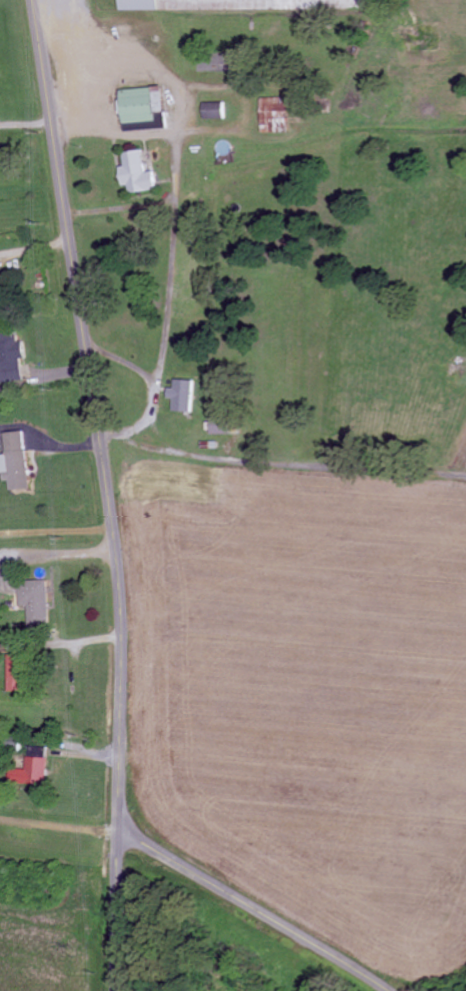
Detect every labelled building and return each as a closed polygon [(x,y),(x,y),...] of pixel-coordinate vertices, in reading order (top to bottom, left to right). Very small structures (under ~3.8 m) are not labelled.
[(353,9),(353,8),(367,8),(367,0),(118,0),(118,11),(353,9)] [(163,113),(162,89),(120,90),(121,132),(133,131),(132,123),(155,123),(155,113),(163,113)] [(260,99),(261,134),(287,134),(287,98),(260,99)] [(203,120),(225,120),(225,104),(203,103),(203,120)] [(128,195),(156,190),(153,172),(144,173),(141,150),(122,153),(124,167),(118,168),(121,187),(127,186),(128,195)] [(20,342),(17,342),(16,332),(0,334),(1,338),(0,339),(0,383),(25,380),(20,342)] [(190,413),(191,381),(174,381),(173,389),(167,389),(166,400),(172,400),(172,412),(190,413)] [(208,435),(238,436),(239,422),(209,421),(208,435)] [(7,455),(0,456),(0,471),(1,482),(9,482),(10,492),(29,490),(24,432),(5,434),(7,455)] [(47,582),(18,583),(18,607),(27,607),(28,626),(49,626),(47,582)] [(46,785),(47,759),(27,759),(26,771),(10,770),(9,784),(46,785)]
